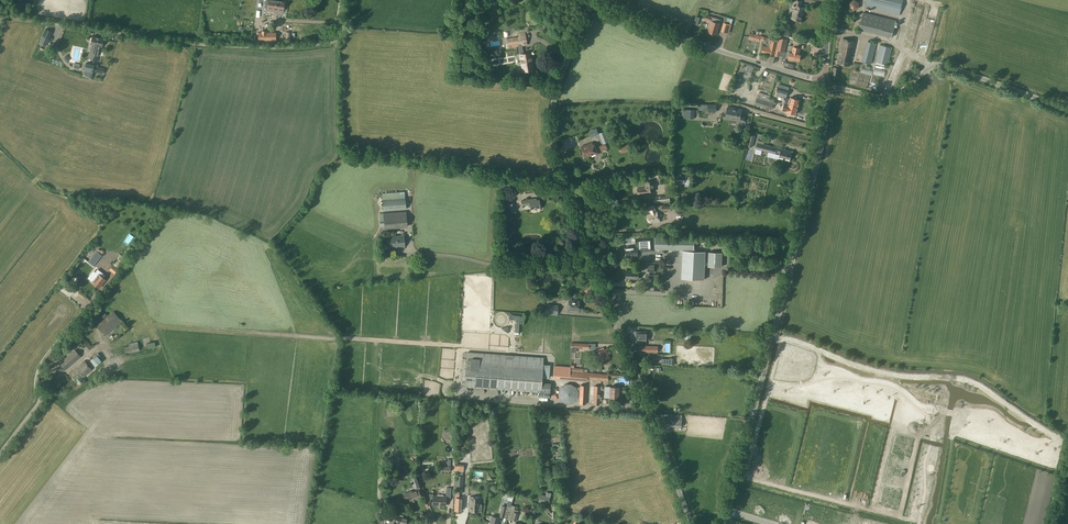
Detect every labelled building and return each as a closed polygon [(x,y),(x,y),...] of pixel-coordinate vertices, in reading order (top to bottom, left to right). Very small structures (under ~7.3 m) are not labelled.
[(284,0),(266,0),(264,8),(267,8),(266,11),(282,13),(282,11),(283,11),(285,0),(284,0)] [(805,8),(800,6),(802,1),(799,0),(794,0),(792,6),(795,7),(792,18),(801,21),(805,8)] [(848,9),(857,10),(857,0),(849,0),(848,9)] [(864,6),(899,15),(903,0),(866,0),(864,6)] [(863,12),(859,29),(892,37),(896,20),(863,12)] [(716,34),(720,23),(721,19),(706,15),(705,19),(710,21),(711,21),(708,32),(713,33),(713,34),(715,34),(716,34)] [(721,31),(726,32),(729,33),(731,25),(724,22),(721,31)] [(40,42),(46,45),(52,31),(45,29),(40,42)] [(262,33),(259,33),(259,40),(276,40),(276,33),(266,33),(266,31),(262,31),(262,33)] [(527,44),(525,32),(519,33),(518,37),(508,38),(505,38),(506,48),(519,46),(523,71),(534,70),(531,52),(524,54),(522,45),(527,44)] [(91,44),(91,45),(89,59),(93,60),(96,47),(97,48),(99,37),(92,36),(91,44)] [(923,54),(927,39),(920,36),(915,51),(923,54)] [(102,47),(104,38),(99,37),(97,48),(96,47),(93,60),(98,61),(99,56),(100,56),(101,51),(100,51),(100,47),(102,48),(102,47)] [(780,50),(784,51),(787,39),(779,37),(775,55),(779,56),(780,50)] [(761,53),(773,56),(777,41),(771,40),(769,39),(767,46),(763,45),(761,53)] [(842,39),(837,62),(849,65),(855,41),(842,39)] [(876,43),(868,41),(862,62),(872,64),(876,43)] [(793,46),(791,52),(792,46),(789,45),(786,55),(789,56),(788,58),(799,61),(801,54),(799,54),(801,48),(798,47),(793,46)] [(892,48),(880,45),(876,62),(888,65),(892,48)] [(735,70),(741,73),(744,64),(738,62),(735,70)] [(86,63),(84,70),(93,72),(95,65),(86,63)] [(745,75),(750,77),(754,68),(748,65),(745,75)] [(757,86),(767,90),(774,73),(763,69),(757,86)] [(786,97),(788,90),(777,87),(775,94),(786,97)] [(768,98),(761,96),(757,95),(754,104),(772,109),(774,100),(768,98)] [(790,97),(790,99),(784,98),(782,103),(783,103),(788,104),(798,107),(800,100),(790,97)] [(786,111),(796,114),(798,107),(788,104),(783,103),(783,104),(776,102),(775,106),(787,109),(786,111)] [(723,116),(723,118),(744,122),(745,117),(741,116),(742,111),(742,110),(728,107),(727,112),(723,112),(722,116),(723,116)] [(606,131),(599,133),(602,144),(610,141),(606,131)] [(756,135),(750,134),(747,145),(753,147),(756,135)] [(581,147),(584,157),(591,154),(592,156),(599,154),(595,144),(593,145),(592,143),(581,147)] [(756,149),(761,150),(775,154),(776,152),(780,153),(778,158),(790,161),(792,151),(763,144),(758,143),(756,149)] [(685,184),(685,175),(675,175),(675,184),(685,184)] [(647,192),(655,191),(654,181),(646,181),(646,188),(637,188),(638,195),(647,194),(647,192)] [(654,196),(654,203),(671,201),(670,194),(654,196)] [(382,200),(383,211),(406,209),(405,198),(382,200)] [(536,198),(521,201),(522,206),(530,205),(530,209),(540,207),(539,199),(536,200),(536,198)] [(505,204),(506,213),(515,212),(513,202),(505,204)] [(647,215),(650,224),(660,221),(656,211),(656,212),(654,205),(646,208),(647,212),(651,211),(651,213),(647,215)] [(406,211),(383,213),(385,228),(407,226),(406,211)] [(405,247),(404,235),(389,236),(390,247),(398,247),(405,247)] [(655,245),(654,245),(653,237),(636,239),(637,246),(626,247),(627,256),(638,255),(638,252),(654,250),(654,248),(655,248),(678,249),(694,249),(695,238),(678,237),(656,237),(655,245)] [(99,253),(97,251),(88,262),(94,266),(102,256),(99,253)] [(704,279),(705,252),(683,251),(682,278),(704,279)] [(709,252),(708,266),(721,267),(722,252),(709,252)] [(110,270),(114,273),(118,268),(114,265),(110,270)] [(627,270),(627,278),(638,279),(639,271),(627,270)] [(106,279),(99,274),(92,282),(99,288),(106,279)] [(579,310),(579,300),(569,300),(569,309),(579,310)] [(557,314),(558,305),(547,305),(546,313),(557,314)] [(97,326),(101,331),(105,336),(122,321),(114,311),(97,326)] [(492,314),(492,324),(487,324),(487,322),(479,322),(479,321),(477,321),(468,318),(467,318),(467,340),(473,342),(475,342),(475,338),(479,338),(480,334),(481,343),(486,342),(486,340),(481,338),(486,338),(488,332),(497,331),(497,329),(505,331),(505,327),(495,328),(495,324),(506,323),(505,314),(504,313),(492,314)] [(647,334),(647,331),(634,331),(634,341),(641,342),(641,340),(644,341),(647,341),(647,340),(649,339),(649,334),(647,334)] [(86,340),(82,343),(81,344),(87,351),(92,347),(86,340)] [(124,347),(125,350),(126,354),(140,351),(138,342),(129,344),(130,346),(124,347)] [(657,344),(639,344),(638,352),(657,353),(657,344)] [(606,349),(604,349),(598,351),(602,360),(609,358),(606,349)] [(75,350),(58,364),(64,371),(81,357),(75,350)] [(550,382),(541,381),(543,358),(467,352),(465,385),(539,391),(539,396),(549,396),(550,382)] [(96,355),(93,357),(90,360),(95,366),(102,361),(96,355)] [(92,370),(84,361),(70,374),(80,386),(85,382),(82,378),(92,370)] [(587,379),(608,381),(608,374),(587,372),(570,371),(570,367),(554,366),(553,378),(587,380),(587,379)] [(569,384),(568,384),(567,384),(566,385),(565,385),(563,386),(562,387),(561,387),(561,389),(560,390),(559,391),(559,392),(559,393),(559,394),(559,396),(559,397),(560,398),(561,399),(562,400),(562,401),(563,402),(564,402),(565,403),(566,403),(568,403),(569,403),(570,403),(571,403),(572,402),(573,401),(574,401),(575,400),(576,399),(577,398),(577,397),(577,396),(578,395),(578,394),(578,393),(577,392),(577,391),(577,390),(576,389),(576,388),(575,388),(575,387),(574,387),(574,386),(573,386),(572,385),(571,385),(570,385),(569,384)] [(604,397),(609,398),(610,397),(618,397),(618,387),(604,386),(604,394),(604,397)] [(682,418),(671,417),(670,426),(681,426),(682,418)] [(422,498),(419,490),(418,488),(422,487),(418,475),(414,477),(417,487),(416,487),(417,490),(409,494),(409,492),(403,494),(405,499),(409,498),(411,502),(422,498)] [(446,497),(433,496),(433,494),(430,494),(429,499),(433,499),(433,505),(446,506),(446,500),(451,500),(451,488),(447,488),(446,497)] [(749,495),(745,509),(754,512),(757,504),(759,504),(760,502),(762,503),(764,496),(758,494),(757,498),(749,495)] [(470,497),(469,511),(481,512),(482,505),(480,504),(480,497),(470,497)] [(775,503),(772,518),(781,520),(784,505),(775,503)] [(788,507),(785,519),(794,521),(796,514),(799,515),(802,506),(795,505),(794,508),(788,507)] [(511,508),(502,506),(500,516),(504,517),(508,519),(511,508)] [(803,523),(814,523),(815,520),(819,521),(820,515),(816,514),(807,512),(803,523)] [(407,518),(400,516),(399,515),(394,514),(393,514),(392,514),(391,515),(389,523),(396,523),(397,523),(399,522),(399,523),(403,523),(405,523),(407,518)] [(824,523),(841,523),(843,516),(838,515),(837,519),(828,517),(827,522),(825,521),(824,523)] [(492,516),(490,523),(498,523),(500,518),(492,516)]
